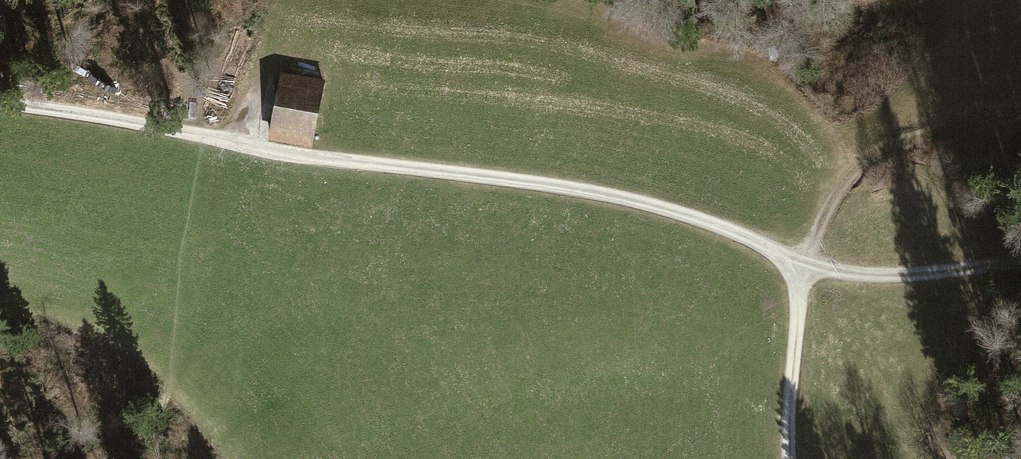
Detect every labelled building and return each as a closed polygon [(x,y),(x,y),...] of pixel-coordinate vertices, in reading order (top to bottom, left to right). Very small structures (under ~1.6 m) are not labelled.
[(282,73),(272,140),(313,146),(323,79),(282,73)]
